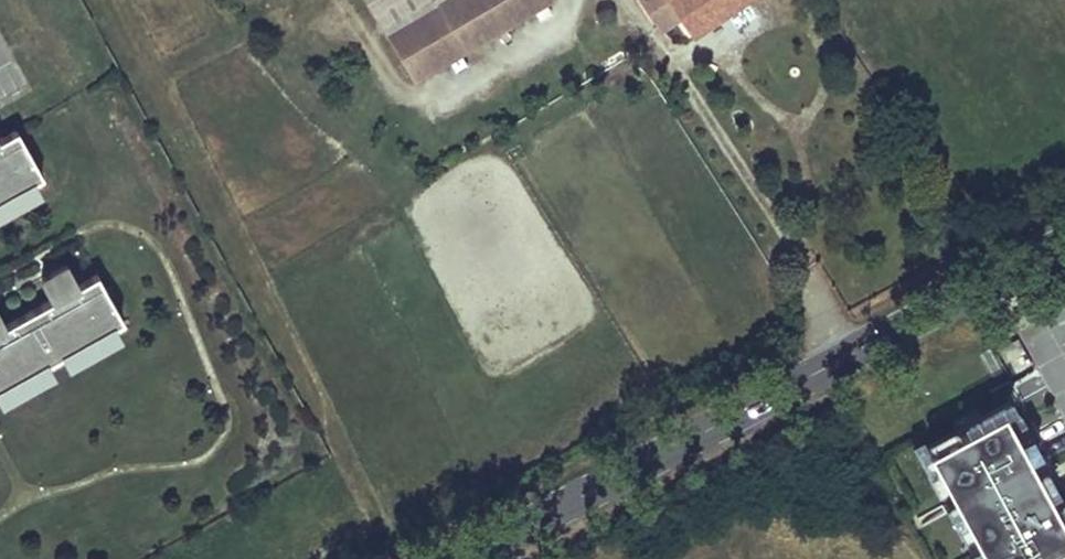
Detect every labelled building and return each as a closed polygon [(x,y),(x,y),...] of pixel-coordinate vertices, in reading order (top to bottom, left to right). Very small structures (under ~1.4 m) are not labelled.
[(383,32),(435,3),(441,0),(365,0),(383,32)] [(547,0),(441,0),(435,3),(460,48),(547,0)] [(667,30),(683,19),(693,34),(744,0),(624,0),(651,40),(667,30)] [(435,3),(383,32),(408,78),(460,48),(435,3)] [(32,181),(40,175),(15,130),(0,139),(0,198),(32,181)] [(38,192),(32,181),(0,198),(0,212),(38,192)] [(121,319),(95,273),(76,284),(65,263),(39,278),(51,298),(3,325),(0,319),(0,387),(45,362),(61,353),(112,324),(121,319)] [(67,365),(118,336),(112,324),(61,353),(67,365)] [(51,373),(45,362),(0,387),(0,402),(51,373)] [(924,448),(985,558),(1064,558),(1064,528),(999,407),(924,448)]
